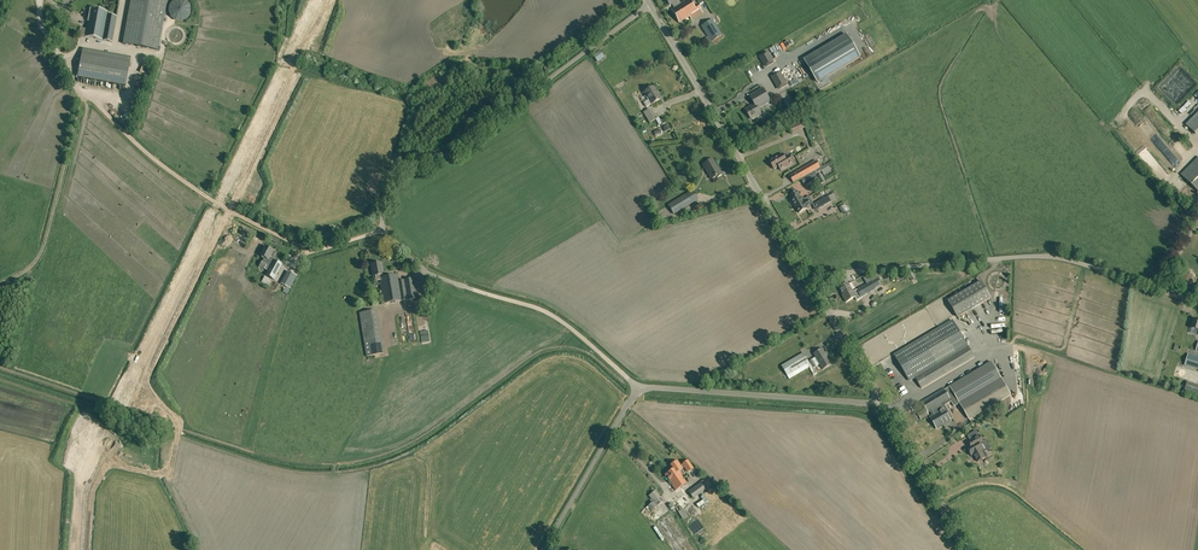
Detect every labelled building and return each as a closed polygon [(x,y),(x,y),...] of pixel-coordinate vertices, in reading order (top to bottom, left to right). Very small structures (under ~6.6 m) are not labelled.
[(123,44),(158,50),(168,0),(131,0),(123,44)] [(188,0),(173,0),(173,11),(172,11),(172,19),(192,19),(192,4),(188,4),(188,0)] [(670,5),(672,4),(673,6),(674,8),(671,10),(679,23),(690,16),(701,10),(697,4),(693,7),(689,0),(687,0),(680,4),(678,0),(666,0),(670,5)] [(80,28),(79,35),(85,36),(112,42),(117,17),(107,15),(108,12),(91,9),(87,30),(80,28)] [(711,42),(722,35),(712,19),(701,26),(711,42)] [(847,35),(804,60),(818,82),(860,57),(847,35)] [(767,52),(762,55),(768,66),(774,63),(767,52)] [(130,62),(82,53),(78,77),(126,86),(130,62)] [(598,62),(605,57),(601,53),(594,58),(598,62)] [(780,72),(773,75),(781,88),(787,85),(780,72)] [(660,99),(653,86),(644,92),(651,104),(660,99)] [(755,104),(746,109),(751,119),(761,114),(758,109),(771,102),(763,88),(750,95),(755,104)] [(790,97),(787,99),(793,110),(796,108),(790,97)] [(1191,104),(1189,101),(1178,111),(1181,114),(1191,104)] [(649,123),(656,119),(649,109),(643,113),(649,123)] [(1186,125),(1197,136),(1197,113),(1186,125)] [(1154,133),(1150,135),(1154,142),(1160,138),(1158,134),(1155,135),(1154,133)] [(783,154),(770,161),(774,169),(779,167),(781,170),(793,163),(789,156),(785,158),(783,154)] [(1181,175),(1197,192),(1197,158),(1181,175)] [(703,165),(711,179),(716,176),(717,177),(722,174),(717,167),(715,168),(714,166),(715,165),(712,159),(703,165)] [(816,161),(796,173),(800,180),(801,179),(808,175),(820,168),(816,161)] [(820,168),(808,175),(810,180),(817,176),(817,175),(822,172),(825,176),(832,172),(827,164),(820,168)] [(821,174),(817,176),(818,178),(821,183),(825,181),(821,174)] [(674,214),(698,199),(692,191),(668,205),(674,214)] [(803,202),(797,191),(790,194),(793,199),(791,200),(799,213),(807,209),(807,208),(811,206),(808,200),(803,202)] [(828,196),(813,205),(816,210),(831,202),(828,196)] [(846,204),(840,207),(844,213),(849,210),(846,204)] [(701,205),(693,210),(695,214),(703,209),(701,205)] [(260,266),(268,271),(265,275),(274,280),(282,265),(274,260),(273,261),(272,260),(276,253),(273,251),(265,246),(260,256),(264,258),(260,266)] [(376,281),(380,280),(384,304),(417,299),(414,279),(398,281),(398,275),(383,278),(381,263),(372,264),(374,276),(376,276),(376,281)] [(1180,284),(1189,289),(1196,276),(1187,271),(1180,284)] [(864,296),(876,289),(882,285),(876,274),(870,278),(869,276),(866,277),(869,283),(853,292),(848,283),(839,288),(840,289),(839,290),(841,293),(842,293),(845,297),(844,297),(846,302),(855,297),(857,301),(864,296)] [(991,298),(981,281),(948,301),(958,317),(991,298)] [(376,311),(360,313),(367,356),(383,354),(376,311)] [(974,357),(968,346),(953,320),(894,355),(910,381),(915,377),(922,388),(974,357)] [(823,369),(831,364),(822,349),(814,354),(816,357),(812,359),(816,366),(820,364),(823,369)] [(815,367),(816,366),(812,359),(809,361),(810,362),(809,363),(803,353),(782,366),(787,376),(789,378),(809,366),(814,375),(816,373),(814,369),(815,368),(815,367)] [(1188,354),(1185,366),(1197,370),(1197,357),(1188,354)] [(992,362),(950,386),(960,403),(969,419),(1011,395),(992,362)] [(950,386),(923,402),(928,412),(931,410),(934,415),(930,417),(937,429),(944,425),(946,425),(949,423),(949,422),(951,421),(950,419),(952,418),(945,405),(951,401),(954,406),(960,403),(950,386)] [(925,409),(918,413),(920,418),(928,414),(925,409)] [(971,447),(967,449),(971,456),(974,455),(978,462),(985,458),(981,450),(983,449),(979,444),(983,442),(980,435),(968,442),(971,447)] [(688,472),(693,468),(688,461),(683,464),(683,465),(681,466),(677,461),(671,465),(674,469),(665,475),(675,491),(686,483),(681,475),(682,474),(679,470),(685,467),(688,472)] [(688,492),(693,498),(705,490),(706,491),(713,486),(707,478),(688,492)] [(663,501),(655,491),(649,496),(654,501),(648,506),(652,511),(663,501)] [(703,500),(696,505),(698,508),(708,501),(703,495),(700,497),(703,500)]
